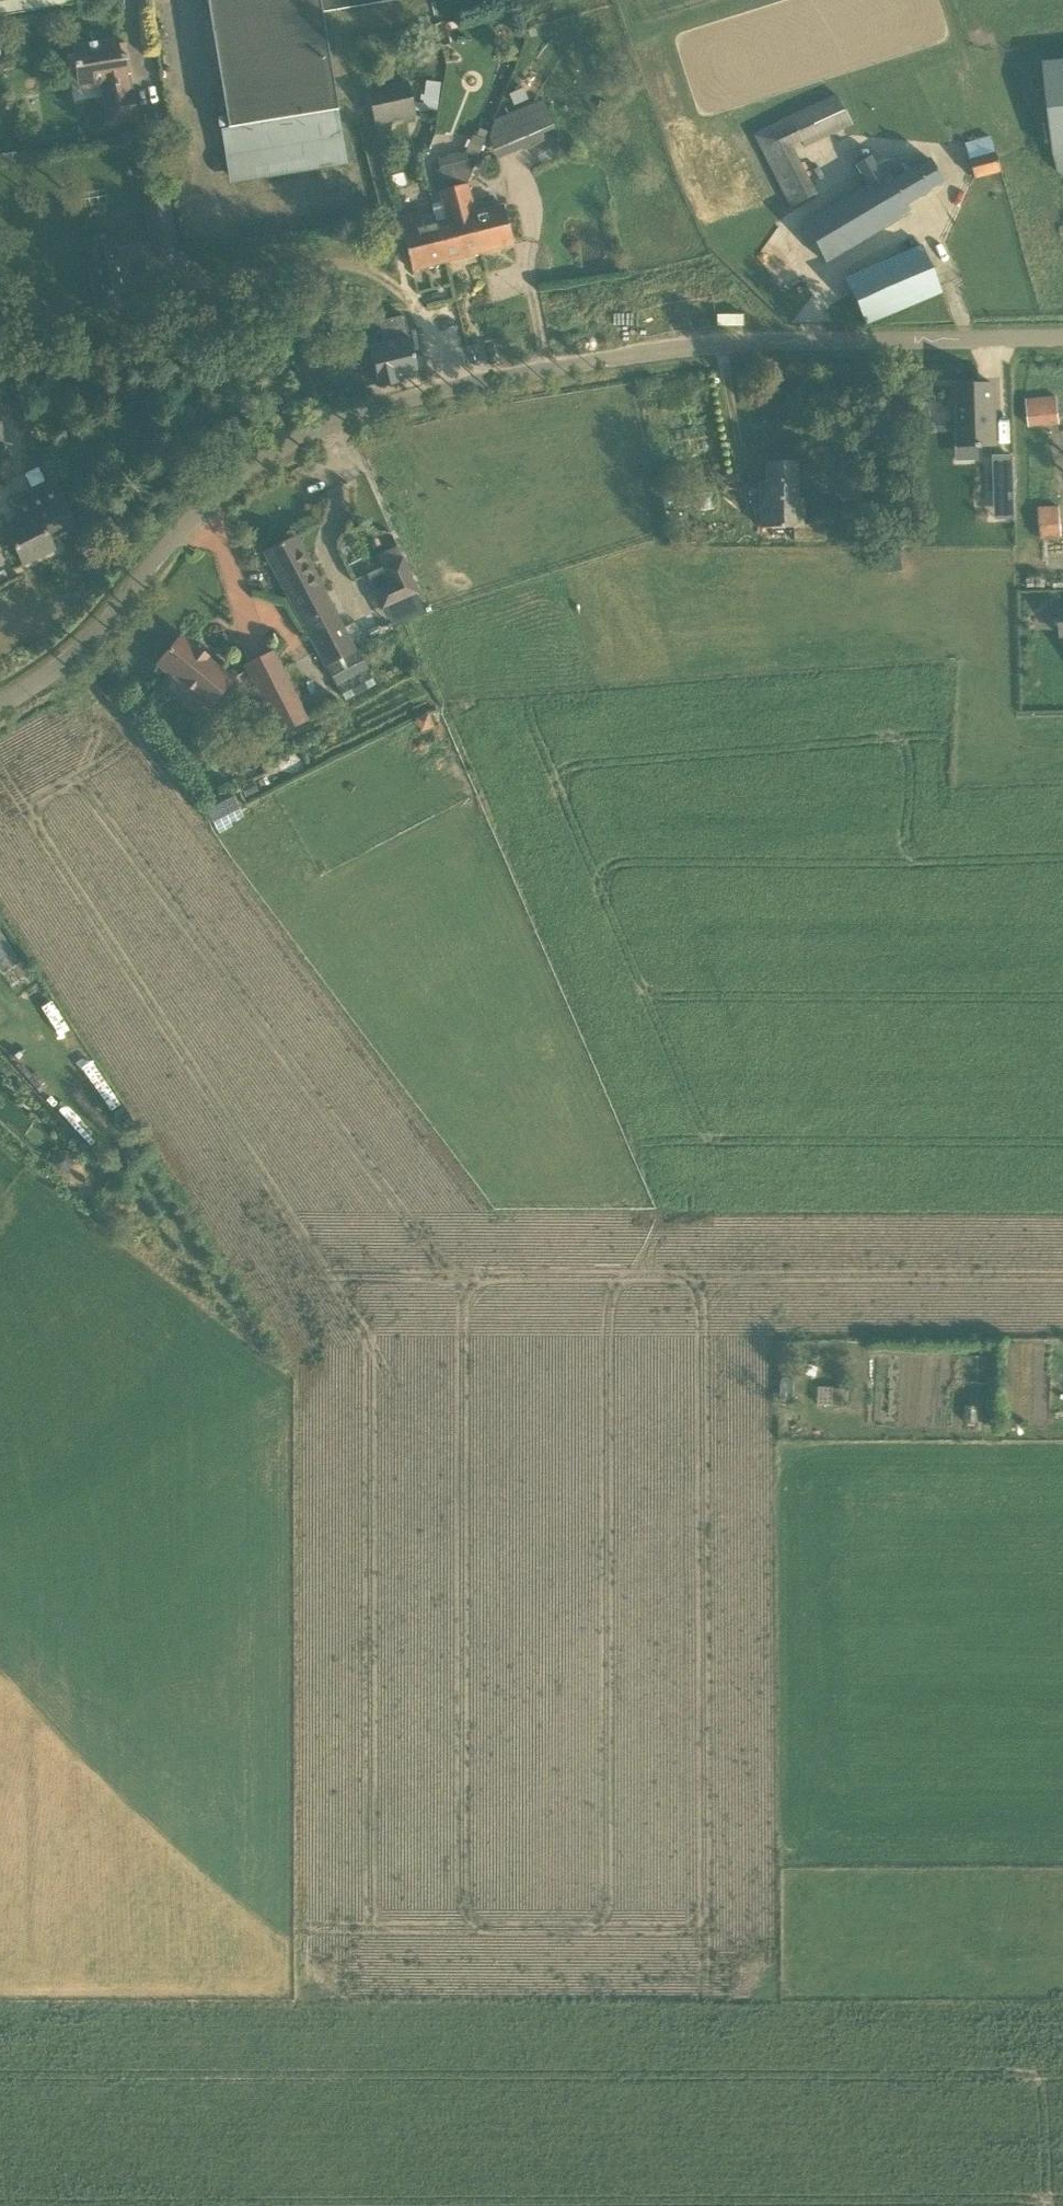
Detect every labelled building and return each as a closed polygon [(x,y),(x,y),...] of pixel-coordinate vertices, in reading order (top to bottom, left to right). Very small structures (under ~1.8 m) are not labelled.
[(58,0),(0,0),(0,10),(58,0)] [(337,110),(339,110),(321,12),(392,0),(207,0),(229,127),(221,129),(230,184),(347,165),(337,110)] [(108,126),(139,121),(134,90),(132,91),(123,42),(118,43),(118,38),(72,46),(79,89),(101,86),(108,126)] [(1062,154),(1062,61),(1043,63),(1053,155),(1062,154)] [(375,123),(392,119),(415,114),(407,80),(367,89),(375,123)] [(426,80),(422,109),(437,111),(441,82),(426,80)] [(835,91),(754,133),(791,205),(816,192),(791,145),(801,140),(805,148),(851,124),(835,91)] [(553,129),(541,100),(492,121),(489,140),(497,158),(542,139),(541,135),(553,129)] [(484,139),(472,134),(465,152),(477,157),(484,139)] [(965,142),(974,178),(999,170),(990,135),(965,142)] [(906,205),(943,183),(929,159),(892,180),(888,172),(881,176),(869,155),(855,164),(867,186),(803,224),(825,262),(910,212),(906,205)] [(477,157),(445,165),(439,166),(445,191),(440,192),(447,219),(437,222),(449,261),(480,253),(472,223),(458,226),(455,218),(458,214),(451,189),(467,185),(466,182),(469,174),(477,157)] [(474,213),(467,185),(451,189),(458,214),(455,218),(458,226),(472,223),(480,253),(513,245),(503,206),(474,213)] [(449,261),(437,222),(424,225),(420,212),(398,218),(412,270),(449,261)] [(844,278),(866,324),(942,292),(922,245),(844,278)] [(345,372),(345,374),(351,395),(367,392),(365,386),(378,382),(379,387),(398,382),(398,380),(418,375),(404,315),(378,321),(383,344),(356,350),(360,368),(345,372)] [(983,448),(983,445),(995,445),(993,384),(958,385),(960,446),(977,446),(977,448),(983,448)] [(1059,422),(1059,418),(1057,397),(1025,400),(1028,425),(1059,422)] [(1013,491),(1012,456),(995,457),(995,492),(1013,491)] [(766,481),(760,481),(760,527),(793,527),(794,540),(824,540),(823,518),(804,519),(803,499),(797,499),(796,463),(766,463),(766,481)] [(10,500),(19,519),(22,524),(6,532),(23,564),(53,549),(49,539),(75,526),(53,479),(10,500)] [(1061,534),(1059,506),(1039,507),(1041,536),(1061,534)] [(319,650),(327,665),(354,651),(346,636),(295,536),(265,552),(318,651),(319,650)] [(382,610),(398,603),(418,594),(402,558),(382,567),(389,582),(372,589),(382,610)] [(197,650),(180,636),(157,664),(209,707),(232,679),(206,657),(207,656),(205,655),(204,657),(198,652),(200,650),(198,649),(197,650)] [(243,665),(267,713),(297,698),(273,650),(243,665)] [(327,665),(328,666),(327,667),(337,687),(368,671),(357,651),(355,652),(354,651),(327,665)] [(253,779),(240,786),(245,797),(259,790),(253,779)] [(210,799),(218,816),(220,819),(240,809),(230,789),(210,799)]
